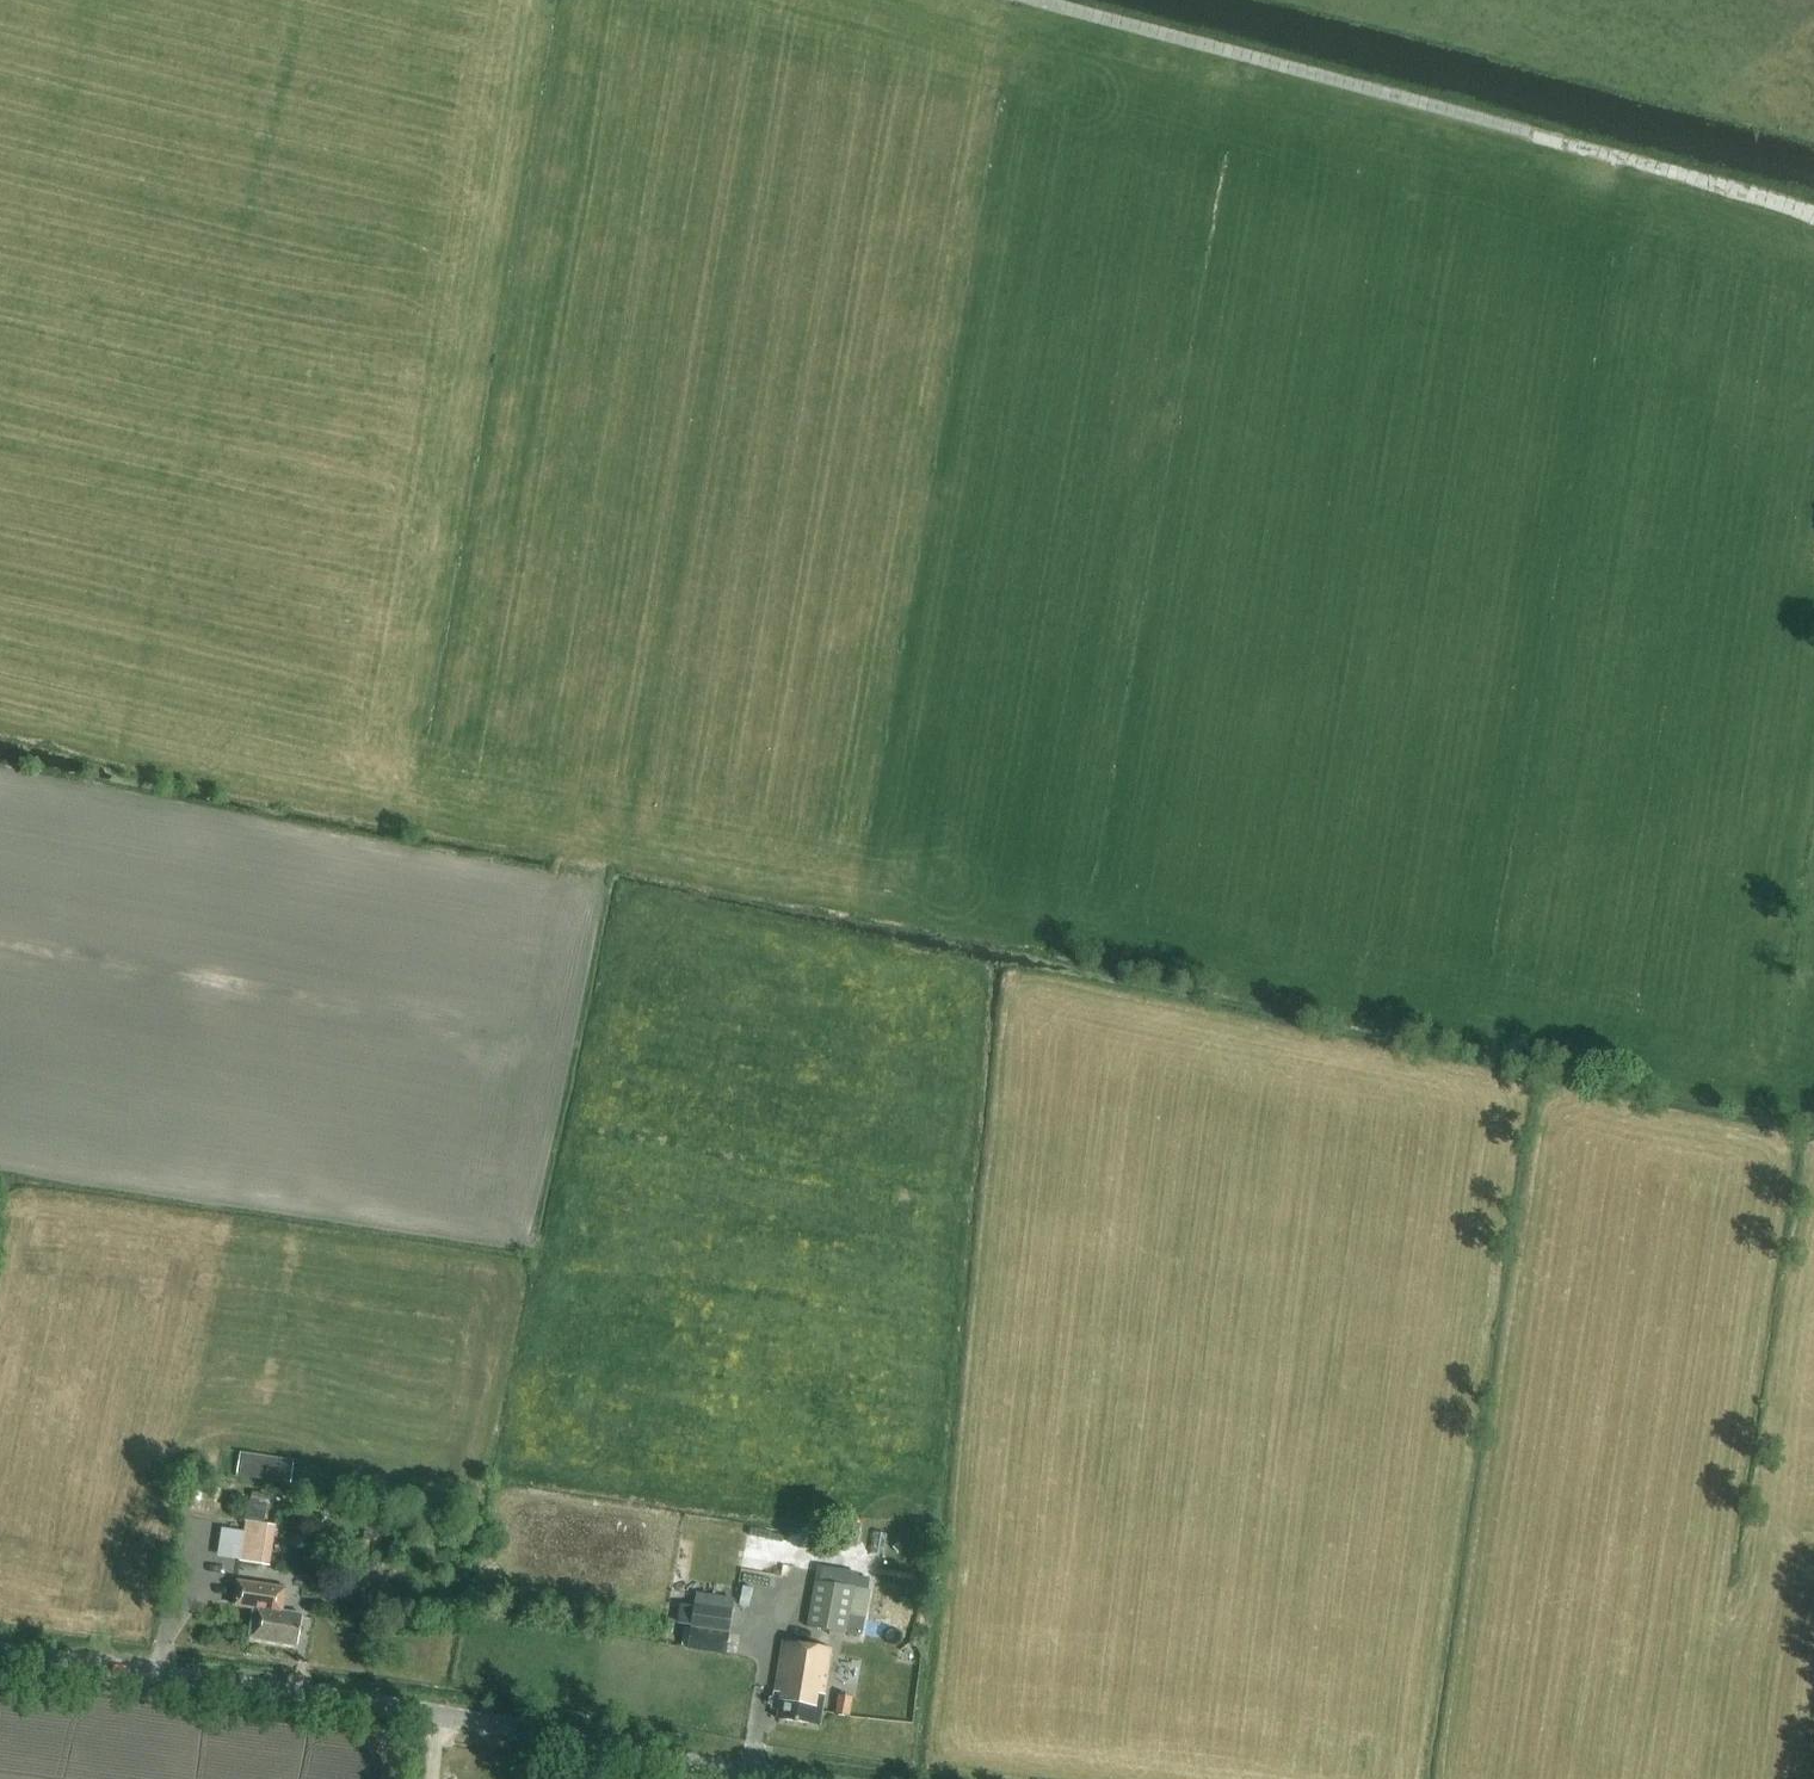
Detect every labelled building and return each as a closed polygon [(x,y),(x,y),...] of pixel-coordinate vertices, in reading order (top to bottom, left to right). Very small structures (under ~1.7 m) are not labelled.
[(240,1452),(236,1476),(289,1484),(293,1460),(240,1452)] [(266,1524),(245,1521),(239,1561),(260,1564),(266,1524)] [(815,1579),(806,1625),(844,1632),(845,1631),(860,1634),(863,1619),(848,1616),(853,1586),(815,1579)] [(298,1645),(303,1614),(279,1610),(283,1603),(285,1588),(238,1581),(235,1604),(254,1607),(250,1636),(298,1645)] [(686,1647),(725,1653),(728,1632),(689,1626),(686,1647)] [(819,1725),(831,1649),(831,1648),(804,1644),(783,1641),(772,1709),(779,1710),(778,1719),(819,1725)] [(848,1716),(851,1696),(838,1694),(835,1714),(848,1716)]
